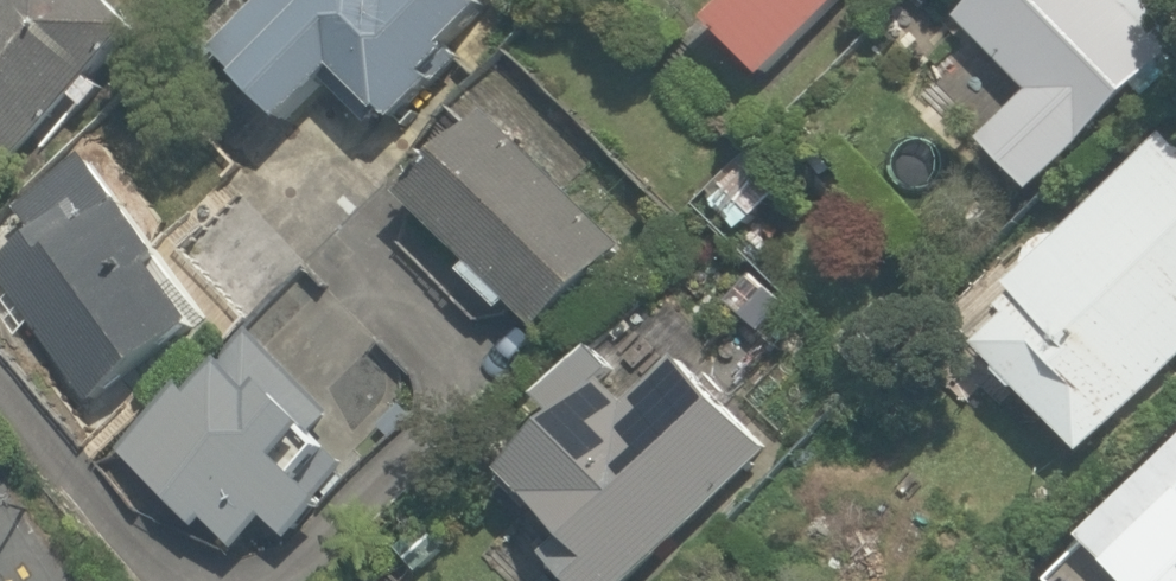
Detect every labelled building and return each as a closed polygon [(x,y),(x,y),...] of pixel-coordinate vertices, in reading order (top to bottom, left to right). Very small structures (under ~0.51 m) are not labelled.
[(129,0),(0,0),(0,147),(10,155),(131,1),(129,0)] [(192,44),(268,120),(328,61),(393,126),(443,76),(420,53),(474,0),(236,0),(192,44)] [(686,10),(758,79),(835,0),(696,0),(686,10)] [(945,1),(1022,82),(966,135),(1020,191),(1175,43),(1175,0),(945,0),(945,1)] [(583,183),(604,161),(502,60),(388,176),(460,247),(448,259),(493,303),(505,291),(525,310),(617,216),(583,183)] [(1147,115),(954,317),(1085,442),(1175,347),(1175,142),(1147,115)] [(0,248),(0,258),(75,387),(189,321),(109,184),(0,248)] [(109,443),(190,519),(198,511),(231,542),(266,505),(287,524),(312,497),(263,451),(298,414),(211,333),(109,443)] [(594,339),(477,444),(554,530),(535,547),(566,580),(615,580),(767,446),(675,343),(632,382),(594,339)] [(1067,523),(1072,527),(1030,567),(1043,580),(1175,580),(1175,418),(1067,523)]
